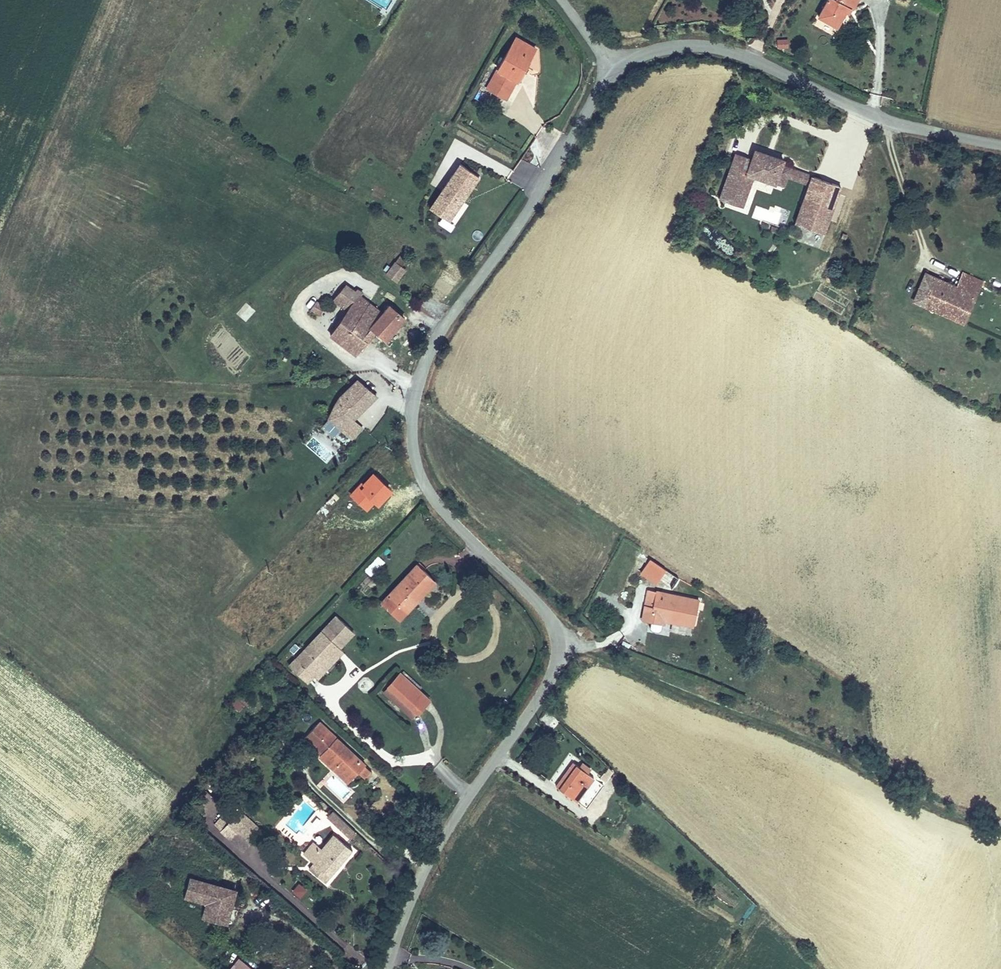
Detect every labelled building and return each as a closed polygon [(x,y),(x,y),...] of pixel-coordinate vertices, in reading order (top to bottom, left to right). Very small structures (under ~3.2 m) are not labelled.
[(840,24),(850,6),(854,8),(859,0),(831,0),(823,15),(840,24)] [(507,100),(518,82),(519,81),(538,47),(516,34),(485,87),(507,100)] [(789,47),(789,38),(777,38),(778,47),(789,47)] [(744,206),(755,177),(774,183),(784,186),(787,177),(790,167),(785,165),(787,158),(756,148),(752,158),(737,151),(719,196),(744,206)] [(461,163),(430,206),(443,215),(447,208),(455,214),(481,177),(461,163)] [(809,184),(813,175),(790,167),(787,177),(809,184)] [(825,232),(842,186),(813,175),(809,184),(796,221),(825,232)] [(455,214),(447,208),(443,215),(451,220),(455,214)] [(395,261),(386,274),(398,283),(407,270),(395,261)] [(924,272),(911,299),(918,302),(931,275),(924,272)] [(931,275),(918,302),(963,323),(983,280),(966,272),(958,287),(931,275)] [(373,297),(378,286),(370,282),(365,294),(373,297)] [(345,283),(333,300),(347,310),(330,335),(356,355),(372,336),(359,323),(373,304),(362,296),(364,293),(357,287),(356,290),(345,283)] [(320,315),(326,306),(317,300),(311,309),(320,315)] [(244,302),(236,314),(247,322),(255,310),(244,302)] [(383,312),(373,304),(359,323),(372,336),(376,332),(386,340),(407,318),(390,304),(383,312)] [(365,427),(355,419),(379,396),(357,378),(338,395),(327,417),(353,439),(365,427)] [(378,555),(363,570),(371,577),(385,562),(378,555)] [(667,569),(650,559),(639,574),(656,585),(667,569)] [(400,621),(438,582),(418,563),(380,602),(400,621)] [(694,628),(700,599),(656,590),(656,592),(647,590),(641,620),(665,625),(666,622),(694,628)] [(318,679),(345,652),(342,648),(356,633),(336,614),(288,664),(308,683),(314,676),(318,679)] [(413,719),(432,699),(401,672),(382,692),(413,719)] [(235,708),(241,714),(250,705),(243,699),(235,708)] [(241,714),(245,718),(254,709),(250,705),(241,714)] [(557,721),(550,715),(541,725),(548,730),(557,721)] [(366,765),(367,763),(321,721),(305,737),(331,760),(327,764),(349,784),(359,773),(366,779),(372,771),(366,765)] [(605,784),(573,761),(556,785),(588,808),(605,784)] [(614,771),(609,767),(602,777),(608,781),(614,771)] [(349,841),(357,830),(332,810),(323,821),(349,841)] [(302,854),(313,863),(306,871),(325,886),(354,849),(333,833),(322,848),(313,841),(302,854)] [(238,889),(190,876),(184,898),(205,904),(201,918),(229,926),(238,889)] [(239,957),(229,968),(254,968),(239,957)]
